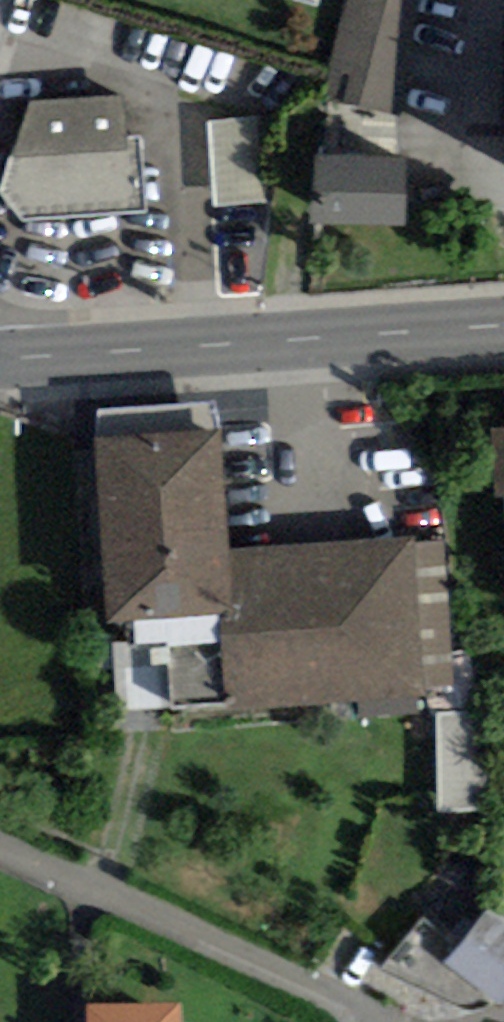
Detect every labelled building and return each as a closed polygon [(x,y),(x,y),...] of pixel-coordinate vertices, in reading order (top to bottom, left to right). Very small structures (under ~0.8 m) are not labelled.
[(324,98),(395,114),(421,0),(347,0),(324,98)] [(0,190),(24,221),(146,212),(140,135),(124,136),(121,96),(29,102),(0,190)] [(266,200),(260,116),(206,121),(213,204),(266,200)] [(405,156),(315,154),(313,224),(403,226),(405,156)] [(488,427),(492,498),(503,497),(503,426),(488,427)] [(415,537),(226,549),(218,429),(96,437),(108,620),(167,616),(173,707),(227,702),(227,710),(425,697),(424,690),(415,544),(415,537)] [(444,542),(415,544),(424,690),(453,689),(444,542)] [(486,809),(486,715),(436,715),(436,809),(486,809)] [(503,1003),(503,917),(491,906),(445,960),(501,1007),(503,1003)] [(86,1021),(181,1021),(181,1002),(86,1003),(86,1021)]
